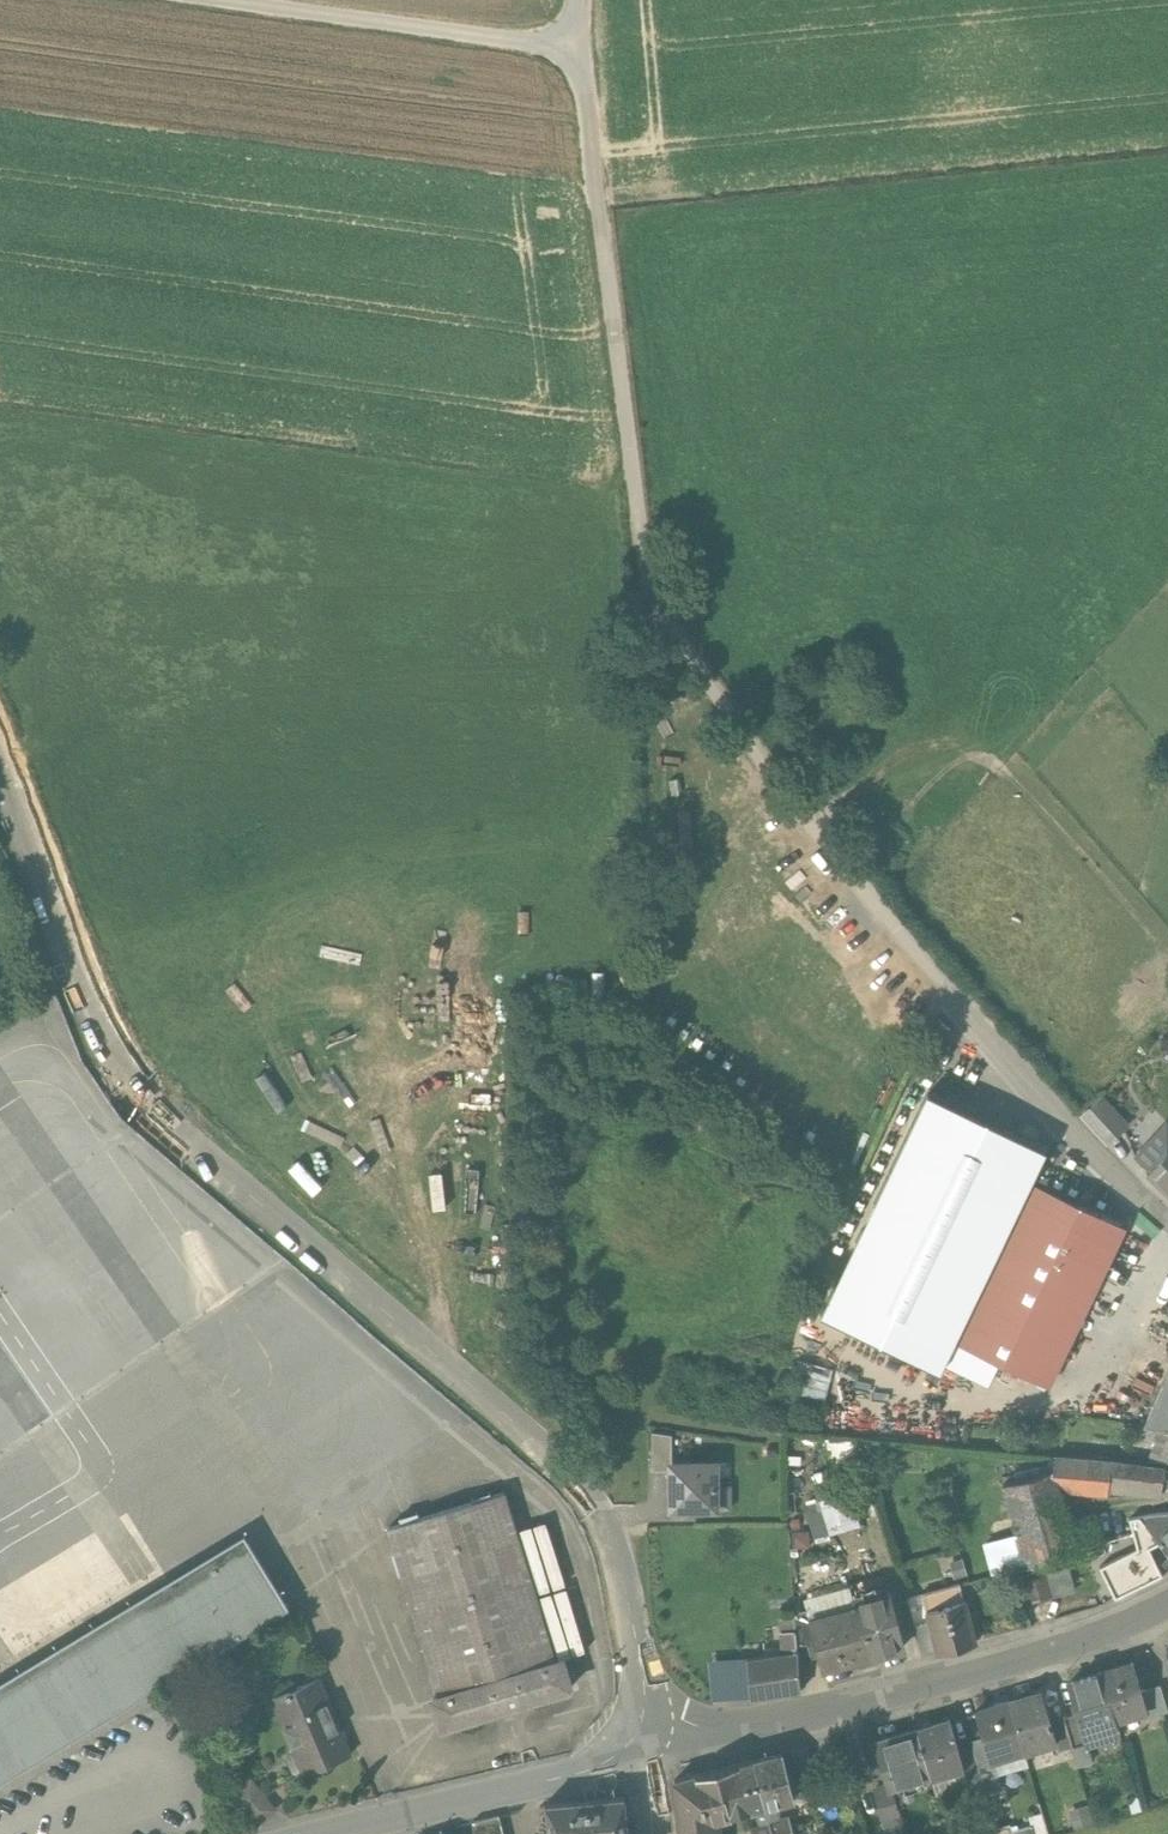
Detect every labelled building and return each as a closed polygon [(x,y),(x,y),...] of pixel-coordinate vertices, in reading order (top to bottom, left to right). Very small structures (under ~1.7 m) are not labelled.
[(955,1341),(1031,1184),(1029,1183),(1045,1151),(927,1094),(820,1316),(938,1373),(943,1363),(989,1384),(999,1362),(955,1341)] [(1124,1127),(1098,1099),(1080,1115),(1107,1143),(1124,1127)] [(1167,1123),(1136,1159),(1150,1172),(1148,1174),(1167,1193),(1167,1123)] [(1124,1229),(1031,1184),(955,1341),(999,1362),(1049,1386),(1124,1229)] [(1144,1428),(1161,1431),(1161,1430),(1167,1431),(1167,1374),(1144,1428)] [(891,1388),(890,1403),(908,1404),(909,1389),(891,1388)] [(178,1448),(218,1512),(274,1477),(236,1416),(217,1428),(222,1436),(193,1454),(186,1443),(178,1448)] [(1167,1466),(1167,1431),(1161,1430),(1161,1431),(1148,1461),(1167,1466)] [(670,1472),(670,1465),(672,1465),(672,1436),(652,1433),(651,1472),(670,1472)] [(1053,1456),(1052,1472),(1003,1485),(1017,1535),(1067,1521),(1057,1492),(1106,1494),(1107,1486),(1160,1493),(1161,1491),(1167,1487),(1167,1468),(1164,1467),(1111,1460),(1053,1456)] [(672,1465),(670,1465),(670,1472),(671,1510),(716,1510),(716,1487),(716,1464),(672,1465)] [(803,1508),(813,1541),(843,1533),(842,1528),(856,1524),(844,1479),(813,1487),(817,1504),(803,1508)] [(1017,1535),(1003,1485),(973,1493),(987,1544),(1017,1535)] [(716,1487),(716,1510),(730,1510),(730,1487),(716,1487)] [(504,1492),(390,1525),(439,1695),(553,1662),(504,1492)] [(1130,1520),(1137,1549),(1099,1568),(1115,1599),(1162,1576),(1149,1549),(1160,1543),(1167,1553),(1167,1514),(1130,1520)] [(1069,1526),(1067,1521),(1017,1535),(987,1544),(996,1577),(1022,1569),(1099,1546),(1090,1520),(1069,1526)] [(792,1550),(809,1550),(809,1533),(792,1533),(792,1550)] [(0,1694),(0,1783),(289,1607),(250,1542),(0,1694)] [(962,1560),(949,1564),(954,1581),(967,1577),(962,1560)] [(1042,1564),(1022,1569),(1030,1603),(1050,1599),(1042,1564)] [(884,1576),(850,1585),(855,1604),(852,1605),(853,1608),(856,1608),(869,1658),(873,1657),(878,1660),(884,1658),(888,1653),(904,1649),(884,1576)] [(855,1604),(850,1585),(805,1597),(808,1608),(811,1620),(853,1608),(852,1605),(855,1604)] [(963,1603),(958,1586),(920,1596),(928,1625),(935,1650),(936,1654),(975,1644),(964,1603),(963,1603)] [(795,1646),(815,1642),(809,1620),(811,1620),(808,1608),(793,1612),(794,1619),(795,1634),(795,1646)] [(823,1671),(869,1658),(856,1608),(853,1608),(811,1620),(809,1620),(815,1642),(823,1671)] [(779,1635),(782,1634),(782,1630),(789,1630),(789,1633),(795,1634),(794,1619),(778,1620),(779,1635)] [(935,1650),(928,1625),(914,1628),(922,1653),(935,1650)] [(781,1658),(796,1656),(795,1646),(795,1634),(789,1633),(789,1630),(782,1630),(782,1634),(781,1658)] [(781,1658),(749,1664),(749,1700),(798,1692),(796,1656),(781,1658)] [(553,1662),(439,1695),(432,1697),(439,1724),(569,1687),(561,1660),(553,1662)] [(749,1700),(749,1664),(711,1667),(714,1702),(749,1700)] [(1133,1665),(1101,1674),(1114,1719),(1146,1710),(1140,1689),(1133,1665)] [(1101,1674),(1069,1683),(1078,1714),(1085,1739),(1086,1738),(1117,1729),(1114,1719),(1101,1674)] [(350,1753),(317,1677),(272,1697),(272,1698),(276,1697),(308,1770),(304,1772),(305,1773),(350,1753)] [(1146,1710),(1148,1717),(1167,1712),(1167,1711),(1160,1684),(1140,1689),(1146,1710)] [(1041,1692),(1009,1701),(1009,1703),(1023,1750),(1024,1753),(1054,1744),(1056,1743),(1049,1722),(1041,1692)] [(992,1759),(1023,1750),(1009,1703),(978,1712),(978,1711),(976,1711),(984,1739),(990,1760),(992,1759)] [(1085,1739),(1078,1714),(1064,1718),(1072,1747),(1087,1742),(1086,1738),(1085,1739)] [(1056,1751),(1072,1747),(1064,1718),(1049,1722),(1056,1743),(1054,1744),(1056,1751)] [(917,1729),(930,1776),(931,1778),(960,1770),(963,1769),(956,1746),(948,1720),(917,1729)] [(917,1729),(874,1741),(887,1787),(888,1788),(889,1788),(930,1776),(917,1729)] [(980,1774),(995,1769),(992,1759),(990,1760),(984,1739),(971,1743),(979,1771),(980,1774)] [(960,1770),(962,1776),(979,1771),(971,1743),(970,1742),(956,1746),(963,1769),(960,1770)] [(1092,1759),(1087,1742),(1072,1747),(1077,1764),(1092,1759)] [(1024,1753),(1023,1750),(992,1759),(995,1769),(996,1774),(1027,1765),(1024,1753)] [(753,1762),(765,1807),(773,1805),(793,1800),(781,1755),(753,1762)] [(675,1782),(674,1781),(672,1784),(674,1785),(679,1833),(713,1833),(712,1824),(730,1819),(730,1817),(758,1809),(765,1807),(753,1762),(698,1776),(675,1782)] [(996,1774),(995,1769),(980,1774),(985,1793),(1001,1789),(996,1774)] [(960,1770),(931,1778),(935,1793),(964,1784),(962,1776),(960,1770)] [(979,1771),(962,1776),(964,1784),(968,1798),(985,1793),(980,1774),(979,1771)] [(253,1781),(236,1796),(259,1824),(276,1810),(253,1781)] [(1123,1786),(1132,1815),(1141,1812),(1133,1784),(1123,1786)] [(897,1819),(889,1788),(888,1788),(887,1787),(873,1791),(881,1823),(897,1819)] [(623,1800),(546,1806),(548,1833),(626,1833),(623,1800)] [(765,1807),(772,1833),(793,1833),(789,1818),(780,1820),(777,1808),(773,1805),(765,1807)] [(1090,1806),(1069,1812),(1074,1832),(1095,1826),(1090,1806)] [(765,1807),(758,1809),(755,1813),(759,1826),(750,1828),(752,1833),(772,1833),(765,1807)] [(1042,1815),(1028,1819),(1030,1827),(1005,1833),(1048,1833),(1042,1815)] [(897,1819),(881,1823),(884,1833),(901,1833),(897,1819)]
